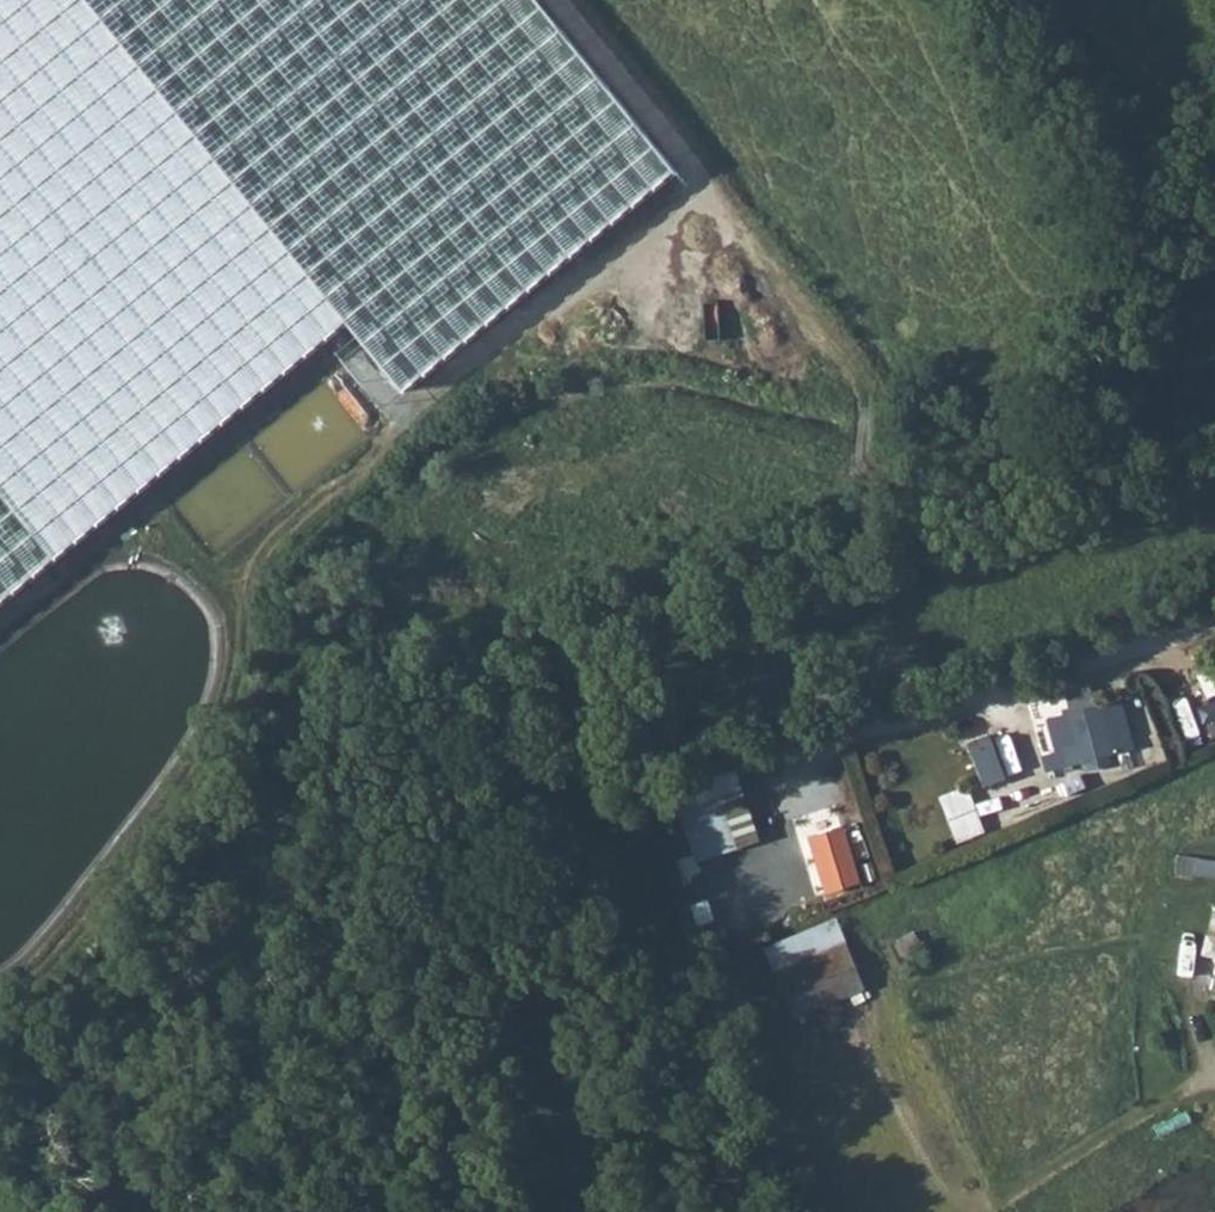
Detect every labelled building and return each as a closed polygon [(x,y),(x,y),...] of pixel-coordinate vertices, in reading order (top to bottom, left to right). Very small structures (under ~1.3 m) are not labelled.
[(348,314),(408,388),(680,168),(544,0),(0,0),(0,596),(348,314)] [(1041,755),(1045,771),(1081,761),(1083,770),(1108,763),(1099,725),(1051,738),(1055,752),(1041,755)] [(942,795),(958,840),(985,830),(969,785),(942,795)] [(695,860),(737,849),(723,796),(681,807),(695,860)] [(826,893),(864,882),(846,823),(809,834),(826,893)] [(756,831),(742,839),(752,860),(767,853),(756,831)] [(1200,873),(1214,875),(1214,860),(1202,859),(1200,873)] [(764,948),(793,1016),(861,988),(833,920),(764,948)] [(910,931),(897,939),(903,950),(916,943),(910,931)]
